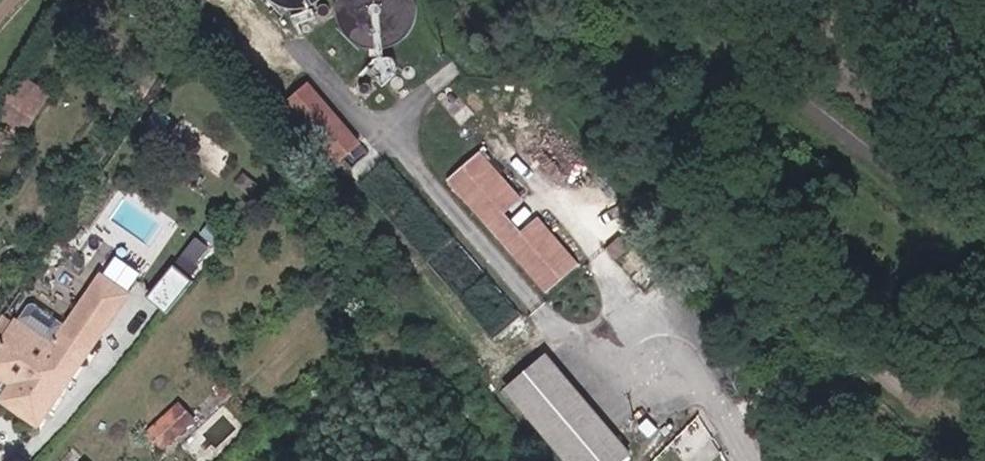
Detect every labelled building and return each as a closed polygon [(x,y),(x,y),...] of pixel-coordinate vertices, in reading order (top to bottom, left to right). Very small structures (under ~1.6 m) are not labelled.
[(180,45),(189,31),(182,26),(173,39),(180,45)] [(47,95),(20,78),(0,111),(16,119),(10,128),(22,136),(47,95)] [(354,138),(305,79),(284,96),(333,155),(354,138)] [(521,202),(483,155),(447,184),(487,231),(521,202)] [(581,273),(537,221),(503,251),(545,302),(581,273)] [(167,308),(216,249),(199,234),(150,293),(167,308)] [(630,250),(622,240),(608,251),(618,260),(630,250)] [(107,269),(130,286),(140,272),(118,255),(107,269)] [(0,352),(0,365),(14,376),(8,385),(0,396),(0,397),(36,422),(125,290),(98,269),(47,345),(18,326),(0,352)] [(545,359),(506,393),(565,460),(625,460),(630,457),(545,359)] [(14,376),(0,365),(0,380),(8,385),(14,376)] [(159,446),(188,420),(173,403),(145,431),(159,446)]
